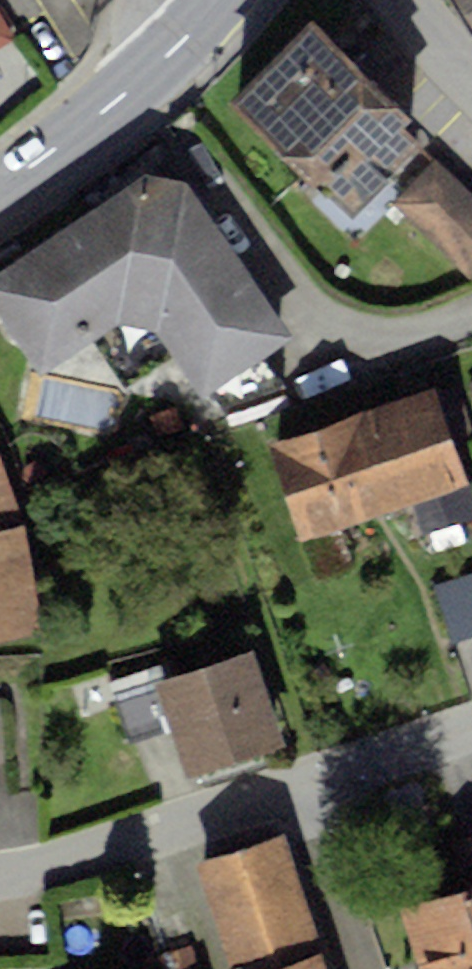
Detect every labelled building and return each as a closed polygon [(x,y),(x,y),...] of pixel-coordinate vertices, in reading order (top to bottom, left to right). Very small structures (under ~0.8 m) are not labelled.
[(471,13),(471,0),(464,0),(471,13)] [(27,42),(0,6),(0,62),(27,42)] [(313,19),(232,101),(317,184),(323,178),(357,211),(423,144),(404,125),(412,116),(313,19)] [(393,203),(471,279),(471,193),(437,158),(393,203)] [(0,270),(0,321),(39,378),(104,335),(127,369),(167,343),(203,395),(291,336),(187,181),(144,173),(0,270)] [(267,446),(300,542),(413,503),(423,535),(471,518),(471,501),(434,390),(267,446)] [(42,632),(23,525),(0,466),(0,640),(42,632)] [(431,585),(451,644),(471,637),(471,572),(431,585)] [(252,651),(153,683),(148,669),(106,683),(124,739),(167,725),(185,780),(284,749),(252,651)] [(323,951),(283,833),(195,862),(231,968),(272,968),(323,951)] [(400,908),(421,968),(471,968),(471,835),(454,841),(468,885),(400,908)] [(191,944),(157,953),(162,968),(197,968),(191,944)] [(323,951),(272,968),(329,968),(323,951)]
